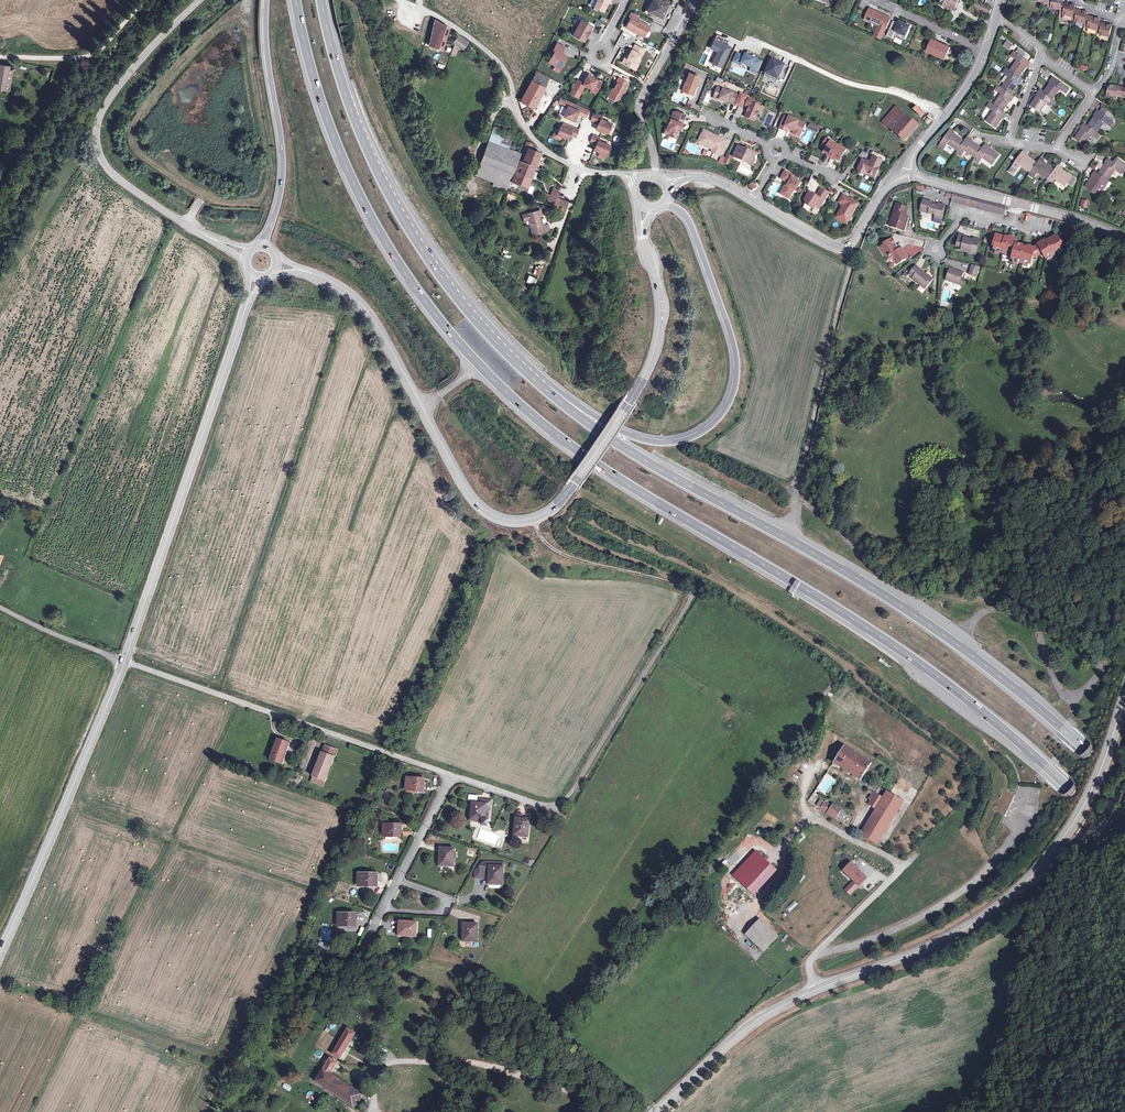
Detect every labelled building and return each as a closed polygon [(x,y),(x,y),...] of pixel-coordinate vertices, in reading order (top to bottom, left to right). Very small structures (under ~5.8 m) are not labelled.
[(594,3),(598,6),(597,8),(602,11),(608,0),(609,1),(609,0),(596,0),(594,3)] [(645,11),(659,18),(667,3),(659,0),(650,0),(645,11)] [(942,5),(955,11),(960,0),(943,0),(942,5)] [(1032,1),(1044,3),(1043,4),(1047,5),(1046,8),(1060,10),(1059,12),(1064,13),(1064,15),(1072,17),(1071,18),(1076,19),(1075,22),(1086,23),(1085,25),(1090,26),(1090,28),(1098,29),(1097,33),(1100,33),(1100,35),(1110,37),(1112,24),(1104,23),(1098,22),(1099,19),(1091,17),(1085,16),(1085,11),(1078,10),(1073,9),(1073,5),(1066,3),(1061,2),(1061,0),(1033,0),(1032,1)] [(975,7),(983,11),(985,6),(977,2),(975,7)] [(677,5),(674,14),(682,17),(686,8),(677,5)] [(992,9),(985,6),(983,11),(991,14),(992,9)] [(871,10),(866,20),(881,28),(880,31),(879,30),(878,33),(877,33),(875,37),(882,40),(886,30),(891,20),(871,10)] [(631,18),(625,28),(645,38),(651,26),(637,18),(639,16),(632,12),(629,17),(631,18)] [(435,19),(430,45),(442,49),(449,27),(435,19)] [(580,19),(571,34),(582,40),(584,36),(586,37),(590,30),(589,29),(591,25),(580,19)] [(900,25),(895,23),(888,37),(893,39),(896,33),(907,38),(912,28),(901,23),(900,25)] [(1052,35),(1045,32),(1043,39),(1050,41),(1052,35)] [(454,42),(463,48),(468,41),(459,34),(454,42)] [(729,46),(722,43),(724,38),(716,34),(710,47),(717,51),(711,62),(720,66),(729,46)] [(1013,45),(1007,41),(1004,45),(1010,49),(1013,45)] [(556,42),(552,48),(554,49),(552,53),(548,60),(556,64),(557,63),(559,62),(561,63),(565,54),(558,50),(559,49),(561,49),(563,46),(556,42)] [(941,46),(934,43),(929,52),(936,55),(935,57),(946,62),(947,60),(949,61),(952,55),(950,53),(952,49),(942,44),(941,46)] [(621,62),(632,68),(635,62),(640,54),(641,55),(644,50),(634,44),(631,49),(628,54),(626,57),(624,56),(621,62)] [(741,65),(741,63),(751,68),(750,71),(755,74),(757,71),(763,58),(748,50),(747,52),(739,49),(733,61),(741,65)] [(1010,77),(1003,87),(1001,85),(998,91),(1002,94),(995,103),(993,102),(990,108),(994,111),(988,121),(997,127),(1002,121),(1004,117),(1005,118),(1009,112),(1006,110),(1009,105),(1012,100),(1013,101),(1016,96),(1013,94),(1017,88),(1019,84),(1021,85),(1024,78),(1022,77),(1025,71),(1028,66),(1029,67),(1032,62),(1017,52),(1014,56),(1017,59),(1011,69),(1010,69),(1006,74),(1010,77)] [(1069,53),(1068,60),(1074,61),(1076,54),(1069,53)] [(790,67),(772,59),(764,75),(777,81),(779,77),(784,80),(790,67)] [(7,92),(11,71),(13,71),(13,69),(0,66),(0,90),(7,92)] [(544,87),(549,77),(537,70),(521,101),(534,108),(544,87)] [(681,89),(690,93),(694,83),(695,84),(699,76),(690,71),(681,89)] [(601,83),(592,78),(587,75),(583,83),(577,80),(572,89),(580,93),(584,85),(591,89),(592,88),(597,90),(601,83)] [(561,84),(549,77),(544,87),(556,94),(561,84)] [(628,83),(618,77),(615,82),(616,83),(613,89),(612,88),(608,96),(614,99),(619,98),(621,93),(622,94),(624,91),(628,83)] [(1056,100),(1055,99),(1062,89),(1066,92),(1070,87),(1055,77),(1051,82),(1052,83),(1049,86),(1045,92),(1042,89),(1038,95),(1038,96),(1035,100),(1031,106),(1041,112),(1049,103),(1052,105),(1056,100)] [(1115,85),(1110,85),(1108,96),(1117,97),(1117,96),(1124,97),(1124,87),(1115,85)] [(737,96),(718,86),(713,96),(729,104),(729,102),(733,104),(737,96)] [(702,103),(707,105),(711,95),(707,93),(702,103)] [(764,106),(749,98),(746,106),(749,108),(745,117),(754,122),(759,112),(761,113),(764,106)] [(570,107),(566,105),(561,117),(573,122),(580,106),(572,103),(570,107)] [(924,112),(917,106),(914,111),(920,117),(924,112)] [(738,107),(735,114),(742,117),(745,110),(738,107)] [(889,128),(902,112),(897,107),(884,123),(889,128)] [(1094,120),(1090,125),(1086,122),(1082,128),(1083,129),(1080,134),(1077,138),(1087,145),(1094,135),(1097,138),(1101,133),(1100,132),(1107,123),(1110,125),(1114,120),(1099,109),(1095,114),(1097,115),(1094,120)] [(603,116),(594,111),(590,120),(597,123),(594,130),(605,135),(611,123),(601,119),(603,116)] [(665,133),(674,137),(677,132),(675,131),(677,126),(679,127),(685,115),(676,111),(675,112),(672,119),(669,118),(665,127),(668,128),(665,133)] [(918,125),(902,112),(889,128),(905,141),(918,125)] [(804,124),(789,116),(787,118),(784,117),(778,128),(786,132),(787,128),(799,134),(804,124)] [(929,125),(931,122),(926,116),(923,119),(929,125)] [(578,129),(566,124),(565,127),(560,125),(555,135),(568,140),(570,136),(574,137),(578,129)] [(493,127),(488,141),(509,149),(513,135),(493,127)] [(966,150),(976,157),(975,159),(981,162),(984,158),(993,164),(999,155),(994,151),(990,149),(991,147),(985,144),(983,147),(977,144),(972,141),(973,140),(968,136),(965,140),(959,136),(955,134),(956,133),(950,129),(940,144),(946,148),(949,143),(959,150),(958,151),(963,155),(966,150)] [(720,156),(724,148),(718,145),(721,140),(710,135),(711,133),(704,130),(699,140),(706,144),(705,146),(713,150),(712,152),(720,156)] [(600,137),(593,134),(590,140),(596,143),(592,151),(605,157),(610,146),(599,140),(600,137)] [(718,145),(724,148),(727,143),(721,140),(718,145)] [(518,153),(509,149),(488,141),(477,171),(507,182),(518,153)] [(826,156),(831,158),(838,146),(829,141),(822,152),(826,154),(826,156)] [(527,142),(511,181),(527,187),(540,152),(531,149),(533,144),(527,142)] [(733,156),(744,162),(747,161),(753,164),(755,160),(755,157),(757,154),(752,151),(749,152),(745,151),(746,149),(738,145),(733,156)] [(844,150),(838,146),(831,158),(833,160),(834,158),(838,161),(844,150)] [(1057,179),(1067,186),(1069,182),(1073,185),(1077,179),(1069,173),(1064,170),(1065,168),(1060,165),(1056,169),(1051,165),(1047,162),(1048,160),(1043,157),(1039,163),(1033,159),(1029,156),(1030,154),(1024,151),(1014,165),(1020,168),(1022,165),(1032,172),(1033,170),(1038,174),(1040,171),(1050,177),(1049,179),(1054,183),(1057,179)] [(816,164),(819,159),(811,155),(809,160),(816,164)] [(881,160),(872,155),(868,163),(862,159),(861,162),(861,164),(859,165),(857,169),(859,174),(864,172),(867,174),(869,173),(870,175),(872,177),(881,160)] [(1103,169),(1100,173),(1096,171),(1093,176),(1094,177),(1091,181),(1088,186),(1098,193),(1104,184),(1108,187),(1112,181),(1110,180),(1117,171),(1121,173),(1124,167),(1110,157),(1106,163),(1107,164),(1103,169)] [(779,193),(785,196),(788,192),(790,193),(792,189),(794,190),(799,182),(791,177),(792,175),(784,170),(779,177),(785,181),(787,182),(786,185),(784,184),(779,193)] [(504,190),(507,182),(477,171),(475,176),(495,184),(493,186),(504,190)] [(814,207),(818,209),(827,193),(820,189),(815,197),(808,193),(804,201),(804,203),(808,206),(813,209),(814,207)] [(506,197),(513,201),(516,194),(509,191),(506,197)] [(954,193),(952,202),(977,208),(978,206),(982,207),(982,210),(1006,215),(1008,207),(954,193)] [(556,197),(557,196),(550,194),(548,201),(554,203),(556,197)] [(843,195),(839,202),(844,205),(843,206),(839,212),(842,213),(838,219),(846,224),(850,216),(851,217),(858,204),(843,195)] [(568,201),(559,198),(557,204),(566,207),(568,201)] [(938,206),(935,205),(932,204),(933,203),(924,200),(921,210),(935,214),(934,218),(941,219),(945,206),(939,204),(938,206)] [(901,205),(896,228),(910,232),(912,221),(909,221),(912,208),(901,205)] [(540,208),(527,212),(529,218),(533,234),(545,230),(543,224),(540,213),(541,213),(540,208)] [(1047,236),(1044,238),(1043,239),(1043,240),(1038,243),(1038,246),(1034,247),(1034,249),(1029,247),(1029,245),(1027,244),(1024,244),(1024,246),(1017,244),(1018,239),(1012,237),(1012,235),(1009,235),(1007,234),(1006,237),(998,234),(996,242),(998,242),(997,246),(997,248),(999,249),(1002,250),(1002,252),(1007,253),(1008,251),(1011,252),(1014,253),(1013,258),(1016,258),(1020,260),(1019,262),(1024,263),(1025,260),(1029,262),(1031,263),(1034,257),(1036,257),(1036,255),(1040,253),(1039,252),(1042,250),(1047,258),(1049,257),(1052,255),(1052,257),(1058,253),(1057,252),(1059,250),(1061,249),(1060,246),(1058,244),(1061,242),(1057,235),(1049,239),(1047,236)] [(968,239),(962,237),(959,248),(965,250),(965,252),(979,255),(982,243),(977,241),(976,244),(967,242),(968,239)] [(891,239),(882,244),(883,247),(881,248),(886,258),(892,255),(894,258),(892,259),(896,265),(907,258),(901,249),(898,251),(894,245),(895,244),(891,239)] [(533,274),(539,275),(541,267),(535,266),(533,274)] [(915,267),(910,275),(914,278),(913,280),(926,288),(932,278),(915,267)] [(956,269),(950,267),(946,279),(960,284),(964,273),(956,270),(956,269)] [(8,509),(10,505),(0,500),(0,506),(8,509)] [(281,732),(271,759),(283,764),(292,736),(281,732)] [(326,745),(314,777),(326,781),(335,757),(338,750),(326,745)] [(845,746),(833,763),(861,781),(872,763),(845,746)] [(291,787),(292,785),(296,774),(291,772),(287,783),(290,784),(289,787),(291,787)] [(296,774),(292,785),(299,788),(303,777),(296,774)] [(324,786),(326,781),(314,777),(312,781),(324,786)] [(403,779),(403,792),(421,793),(421,780),(403,779)] [(904,802),(887,793),(884,798),(876,794),(869,805),(876,809),(861,834),(878,845),(904,802)] [(476,802),(468,801),(466,819),(480,821),(482,808),(487,809),(488,799),(476,798),(476,802)] [(826,802),(821,809),(836,819),(841,811),(826,802)] [(514,818),(512,836),(526,837),(528,820),(520,819),(514,818)] [(380,823),(380,835),(397,836),(398,825),(380,823)] [(444,845),(446,839),(434,836),(433,843),(444,845)] [(454,849),(440,849),(440,868),(453,868),(454,849)] [(735,877),(752,894),(775,870),(758,853),(735,877)] [(851,861),(842,870),(854,881),(845,890),(850,896),(868,878),(851,861)] [(487,873),(486,887),(486,891),(499,892),(499,887),(500,869),(500,865),(479,865),(472,875),(471,881),(481,881),(482,873),(486,873),(487,873)] [(356,874),(356,886),(373,886),(373,874),(356,874)] [(794,900),(786,909),(789,913),(798,904),(794,900)] [(334,913),(334,918),(334,923),(334,926),(354,926),(354,914),(334,913)] [(776,936),(758,918),(744,934),(762,951),(776,936)] [(399,921),(396,936),(413,939),(416,925),(399,921)] [(474,926),(461,926),(460,944),(473,945),(474,926)] [(347,1030),(332,1054),(340,1059),(355,1035),(347,1030)] [(354,1108),(362,1095),(331,1075),(337,1064),(330,1060),(327,1065),(322,1072),(316,1082),(354,1108)]
